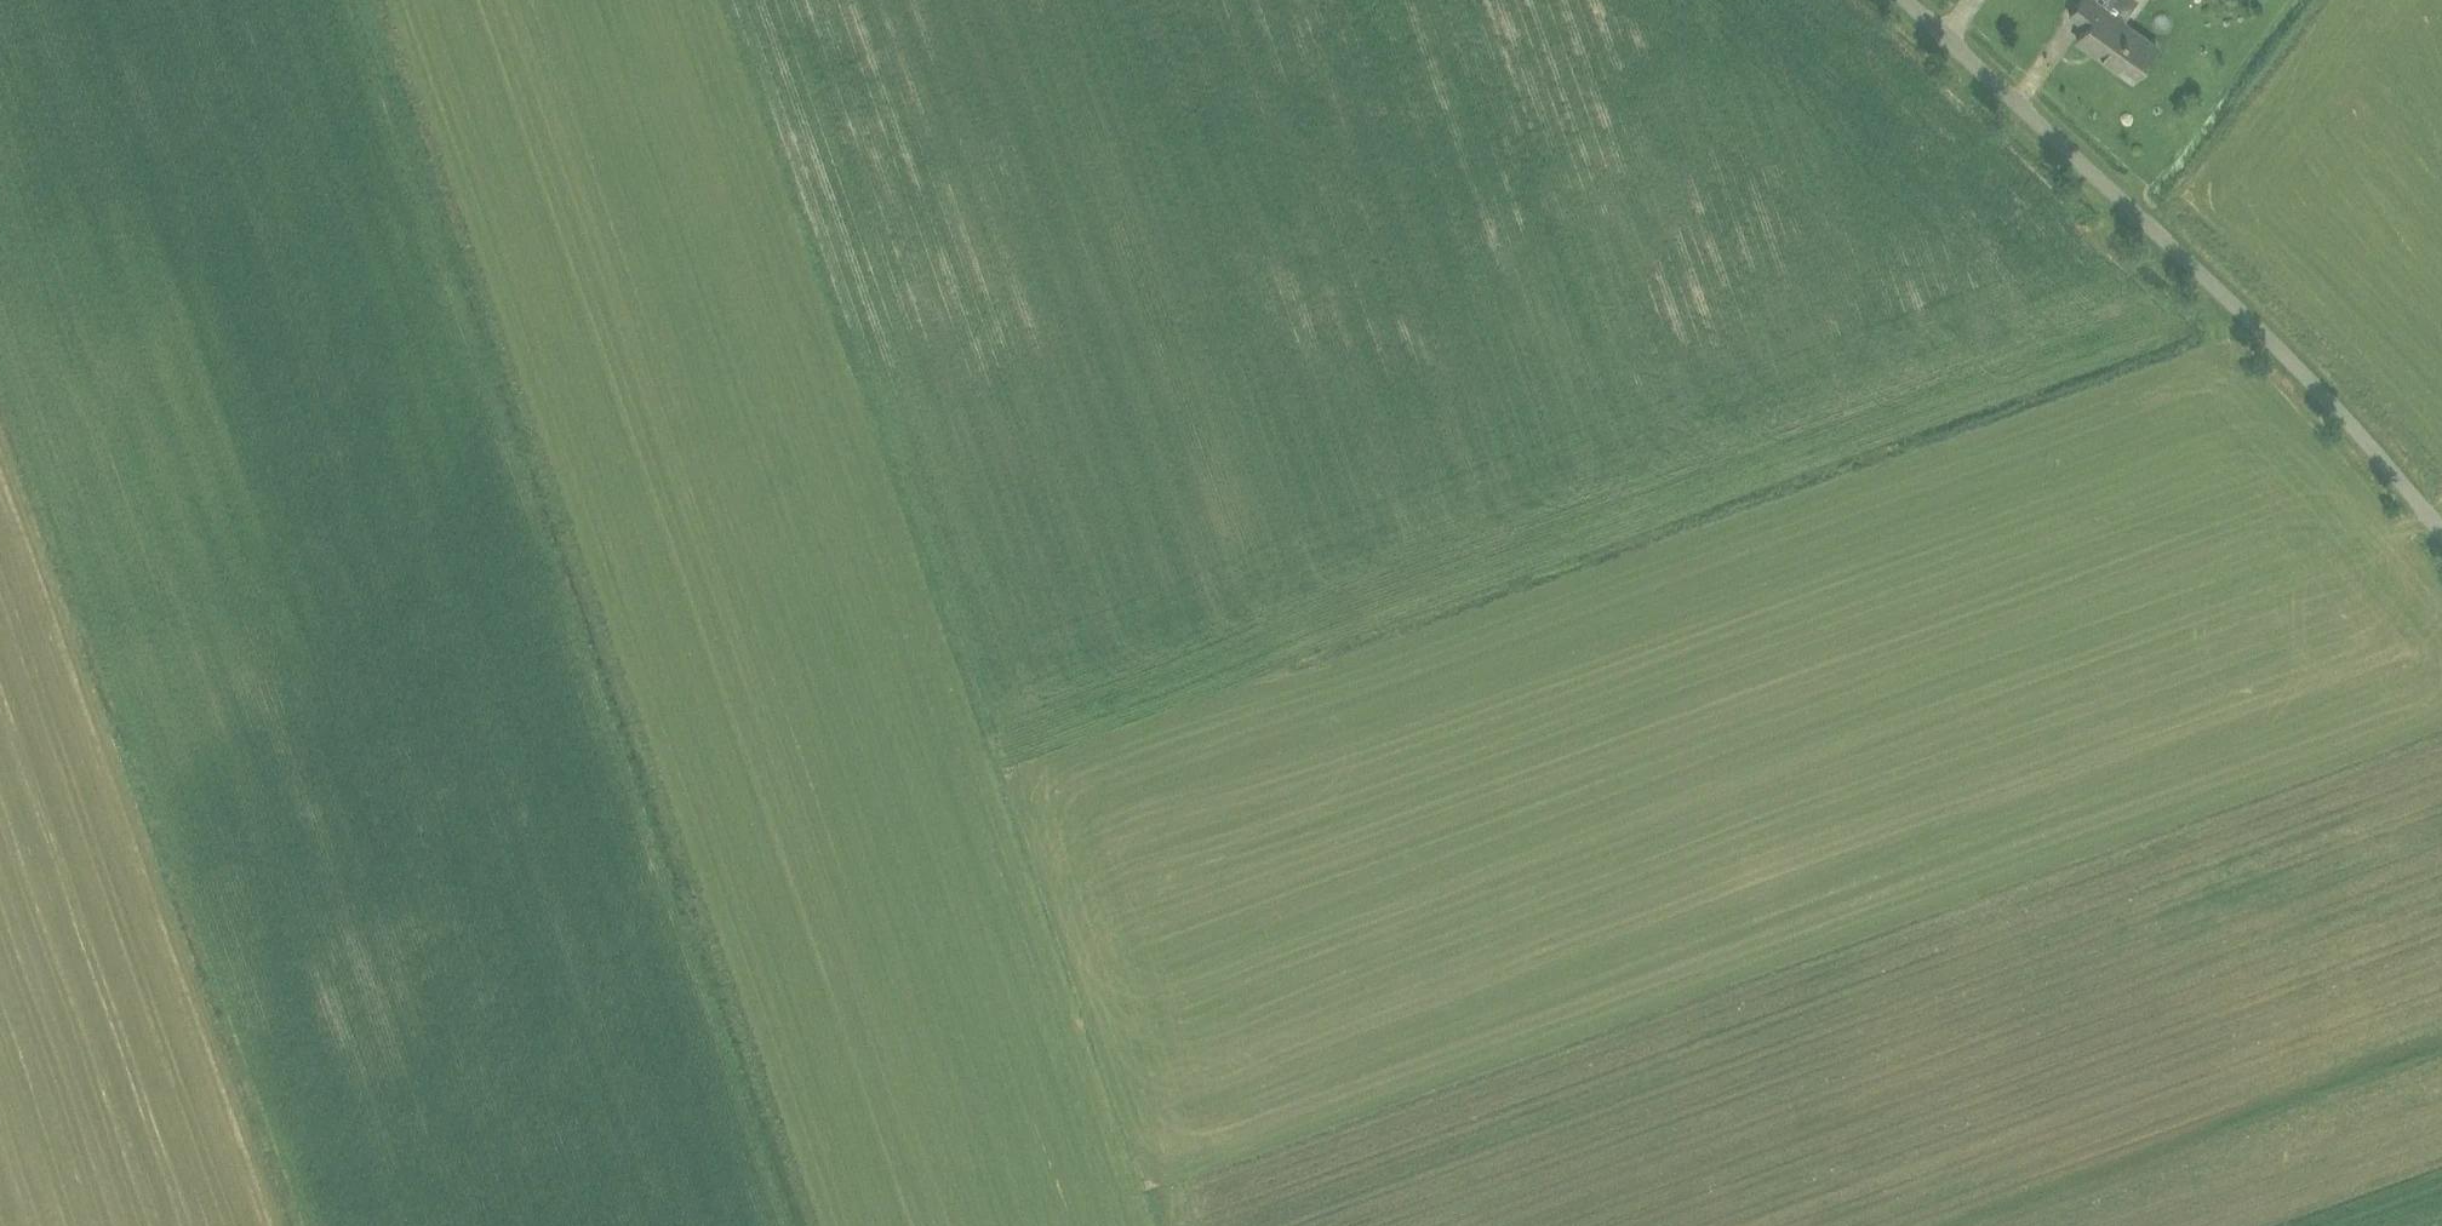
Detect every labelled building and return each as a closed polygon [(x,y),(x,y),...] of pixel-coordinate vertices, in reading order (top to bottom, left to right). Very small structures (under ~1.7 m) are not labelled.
[(2156,45),(2110,13),(2120,0),(2079,0),(2069,14),(2085,26),(2075,38),(2131,79),(2156,45)]
